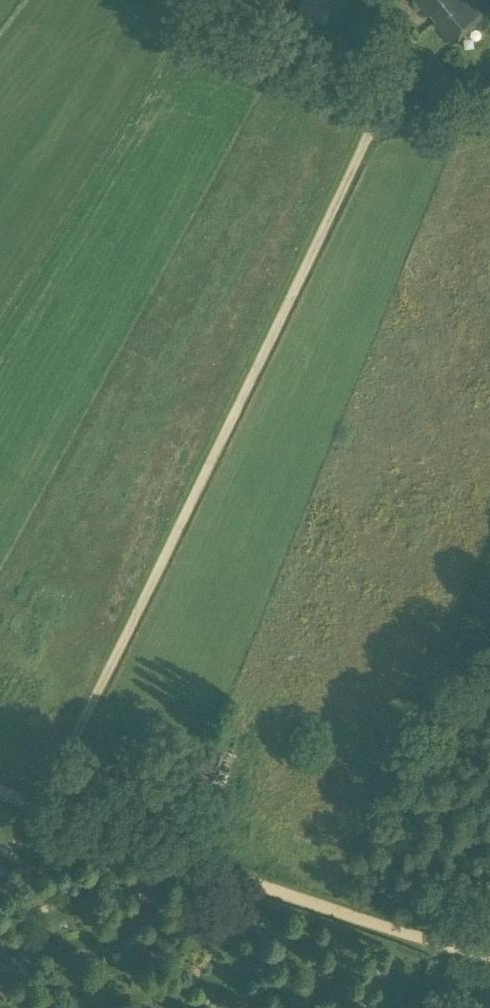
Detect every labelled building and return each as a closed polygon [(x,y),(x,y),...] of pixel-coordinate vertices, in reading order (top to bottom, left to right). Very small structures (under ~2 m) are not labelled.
[(335,0),(302,0),(297,14),(326,25),(335,0)] [(470,0),(415,0),(429,17),(432,14),(437,21),(434,24),(451,44),(484,17),(470,0)]
